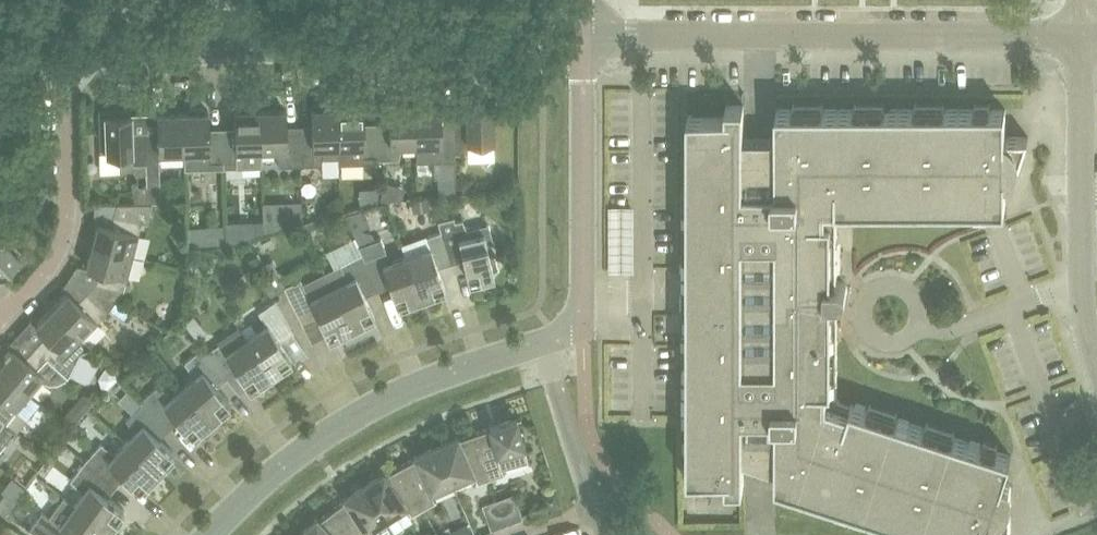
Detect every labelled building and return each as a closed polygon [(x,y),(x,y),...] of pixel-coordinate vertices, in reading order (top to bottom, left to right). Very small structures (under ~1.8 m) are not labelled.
[(440,103),(438,103),(435,99),(420,99),(418,103),(414,104),(415,143),(428,143),(433,157),(433,160),(455,159),(454,153),(453,125),(441,126),(440,103)] [(467,125),(453,125),(454,153),(468,152),(468,142),(493,141),(493,118),(497,118),(497,105),(492,105),(492,101),(466,102),(467,125)] [(402,144),(415,143),(414,104),(389,104),(389,127),(376,128),(377,155),(377,159),(399,158),(399,157),(402,144)] [(688,237),(688,476),(726,476),(726,486),(744,486),(744,459),(744,452),(777,462),(777,482),(795,488),(797,483),(808,486),(806,491),(839,502),(841,497),(853,501),(851,505),(850,505),(850,506),(853,507),(854,506),(852,505),(854,501),(866,505),(864,510),(896,521),(898,515),(910,519),(909,524),(907,523),(907,525),(911,526),(911,524),(910,524),(911,520),(923,523),(921,529),(940,534),(955,534),(959,534),(981,534),(981,521),(1011,529),(1011,484),(1003,481),(1011,455),(994,450),(993,456),(982,452),(984,446),(952,436),(950,442),(938,438),(939,433),(941,434),(941,432),(937,431),(937,433),(938,433),(937,437),(925,434),(927,428),(894,417),(892,423),(880,419),(882,415),(883,415),(884,414),(880,413),(880,414),(881,414),(880,419),(868,415),(869,409),(838,399),(838,317),(838,303),(838,297),(838,280),(838,206),(856,206),(856,201),(869,201),(869,205),(867,205),(867,207),(871,207),(871,205),(870,205),(870,201),(882,201),(882,206),(916,206),(916,201),(929,201),(929,205),(928,205),(928,207),(932,207),(932,205),(930,205),(930,201),(943,201),(943,206),(977,206),(977,201),(988,201),(988,206),(1006,206),(1006,188),(1005,179),(1014,179),(1028,136),(1006,136),(1006,108),(988,108),(988,115),(977,114),(977,108),(943,108),(943,115),(930,115),(930,110),(932,110),(932,108),(928,108),(928,110),(929,110),(929,115),(917,114),(916,108),(882,108),(882,115),(870,115),(870,110),(871,110),(871,108),(867,108),(867,110),(869,110),(869,114),(856,115),(856,108),(821,108),(821,115),(809,115),(809,110),(810,110),(810,108),(806,108),(806,110),(808,110),(808,115),(795,115),(795,108),(777,109),(777,134),(744,134),(744,104),(726,104),(726,114),(688,114),(688,237)] [(362,105),(337,106),(338,146),(363,145),(363,155),(377,155),(376,128),(363,128),(362,105)] [(322,160),(323,156),(325,146),(338,146),(337,106),(311,107),(312,130),(299,130),(300,165),(322,164),(322,160)] [(278,165),(300,165),(299,130),(286,131),(285,108),(260,109),(261,148),(274,148),(278,161),(278,165)] [(119,164),(132,164),(146,163),(145,136),(132,136),(131,113),(128,113),(128,109),(99,110),(100,151),(106,151),(106,154),(119,153),(119,164)] [(235,133),(222,133),(223,167),(245,166),(245,162),(248,149),(261,148),(260,109),(234,110),(235,133)] [(145,136),(146,163),(146,185),(147,200),(160,200),(159,152),(184,151),(183,111),(157,112),(158,135),(145,136)] [(208,111),(183,111),(184,151),(185,169),(223,167),(222,133),(209,134),(208,111)] [(147,200),(146,185),(135,185),(133,187),(134,201),(147,200)] [(438,220),(454,217),(449,196),(433,199),(438,220)] [(428,197),(412,198),(414,212),(429,210),(428,197)] [(288,200),(289,223),(302,223),(301,200),(288,200)] [(98,222),(92,244),(132,255),(141,221),(145,222),(150,201),(117,202),(110,225),(98,222)] [(486,223),(466,228),(464,223),(463,219),(455,221),(454,217),(438,220),(441,231),(449,258),(462,254),(468,279),(493,273),(493,271),(499,267),(496,261),(496,254),(489,254),(486,243),(493,241),(490,225),(486,223)] [(263,220),(252,221),(253,236),(263,233),(263,220)] [(406,255),(421,295),(445,286),(436,262),(449,258),(441,231),(426,236),(430,246),(406,255)] [(1,274),(20,257),(17,254),(21,251),(11,241),(8,244),(0,235),(0,274),(1,274)] [(362,252),(375,285),(388,279),(397,303),(421,295),(406,255),(394,259),(386,251),(381,237),(359,245),(362,252)] [(95,282),(91,287),(115,300),(123,289),(132,255),(92,244),(86,266),(99,269),(95,282)] [(325,271),(351,324),(374,313),(363,290),(375,285),(362,252),(340,263),(325,271)] [(300,278),(284,286),(301,321),(317,313),(328,336),(351,324),(325,271),(302,282),(300,278)] [(262,283),(269,296),(278,292),(271,278),(262,283)] [(68,291),(52,308),(82,337),(107,311),(115,300),(91,287),(77,301),(68,291)] [(266,323),(246,337),(270,372),(291,357),(277,336),(291,326),(275,299),(258,311),(266,323)] [(34,345),(67,375),(80,353),(91,346),(82,337),(52,308),(36,324),(45,333),(34,345)] [(270,372),(246,337),(238,326),(218,340),(219,342),(207,351),(224,373),(235,365),(249,386),(270,372)] [(31,393),(42,380),(49,383),(57,382),(65,379),(67,375),(34,345),(24,357),(14,348),(0,365),(0,367),(31,393)] [(193,377),(183,386),(210,418),(230,401),(213,382),(224,373),(207,351),(203,346),(184,362),(187,365),(193,377)] [(7,422),(17,410),(27,418),(41,401),(31,393),(0,367),(0,417),(7,422)] [(140,400),(142,402),(164,425),(174,415),(191,435),(210,418),(183,386),(173,394),(162,387),(159,384),(140,400)] [(134,432),(125,442),(156,470),(174,451),(159,438),(155,434),(164,425),(142,402),(126,419),(134,432)] [(474,432),(490,477),(505,472),(504,470),(503,471),(500,463),(527,456),(516,416),(489,423),(490,427),(474,432)] [(14,428),(7,422),(0,417),(0,447),(14,428)] [(490,477),(474,432),(459,437),(457,434),(435,444),(452,482),(473,472),(477,480),(475,480),(476,482),(490,477)] [(101,442),(84,460),(111,482),(120,472),(124,475),(139,489),(156,470),(125,442),(116,451),(104,445),(101,442)] [(452,482),(435,444),(413,454),(414,457),(400,465),(423,507),(436,500),(435,498),(434,499),(431,491),(452,482)] [(111,482),(84,460),(70,480),(74,482),(82,493),(74,504),(108,528),(124,508),(103,493),(111,482)] [(423,507),(400,465),(386,473),(384,470),(364,483),(386,518),(405,505),(410,512),(409,513),(409,514),(423,507)] [(332,509),(352,534),(369,534),(366,530),(386,518),(364,483),(343,496),(345,499),(332,509)] [(4,513),(14,499),(4,492),(0,498),(0,510),(4,513)] [(108,528),(74,504),(59,524),(51,517),(42,530),(50,534),(72,534),(73,534),(74,534),(104,534),(108,528)] [(332,509),(319,519),(317,516),(298,532),(301,534),(352,534),(332,509)] [(466,521),(450,529),(453,534),(473,534),(466,521)]
